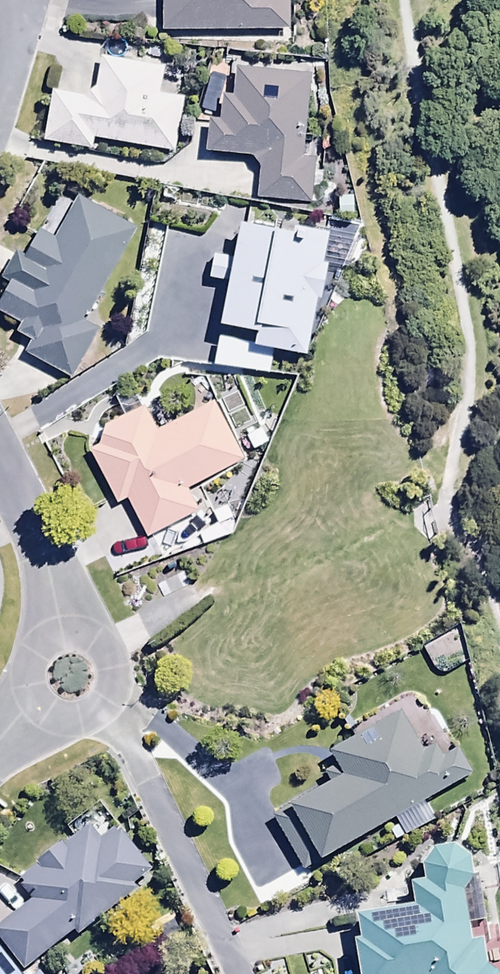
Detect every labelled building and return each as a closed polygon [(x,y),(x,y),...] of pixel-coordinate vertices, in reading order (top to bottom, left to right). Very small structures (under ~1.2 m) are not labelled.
[(165,39),(290,35),(289,0),(163,0),(165,39)] [(91,156),(94,142),(175,153),(182,101),(160,97),(163,72),(104,64),(100,91),(86,102),(54,96),(44,147),(91,156)] [(207,159),(252,163),(261,172),(258,204),(312,209),(315,163),(305,162),(312,82),(238,76),(235,101),(224,101),(222,126),(210,125),(207,159)] [(84,327),(137,236),(81,203),(57,244),(43,236),(28,262),(21,258),(4,286),(12,291),(0,311),(0,316),(25,331),(20,340),(33,349),(27,360),(70,386),(100,336),(84,327)] [(243,231),(238,263),(219,260),(214,286),(234,289),(226,335),(260,341),(258,353),(307,361),(316,306),(322,307),(331,240),(300,235),(299,241),(243,231)] [(101,451),(90,456),(116,509),(128,503),(148,543),(201,517),(189,492),(242,465),(213,407),(155,436),(144,413),(107,431),(101,451)] [(440,824),(429,805),(473,779),(460,756),(443,766),(438,757),(426,764),(401,722),(334,761),(340,772),(326,781),(330,788),(273,821),(306,878),(399,823),(410,842),(440,824)] [(77,933),(82,940),(138,898),(133,891),(152,876),(120,833),(103,846),(93,833),(21,887),(34,905),(0,931),(0,941),(23,972),(77,933)] [(483,949),(474,950),(466,900),(477,886),(474,869),(460,858),(439,859),(427,875),(428,891),(417,892),(420,916),(364,924),(367,949),(359,950),(363,973),(487,973),(483,949)] [(0,953),(0,973),(15,973),(0,953)]
